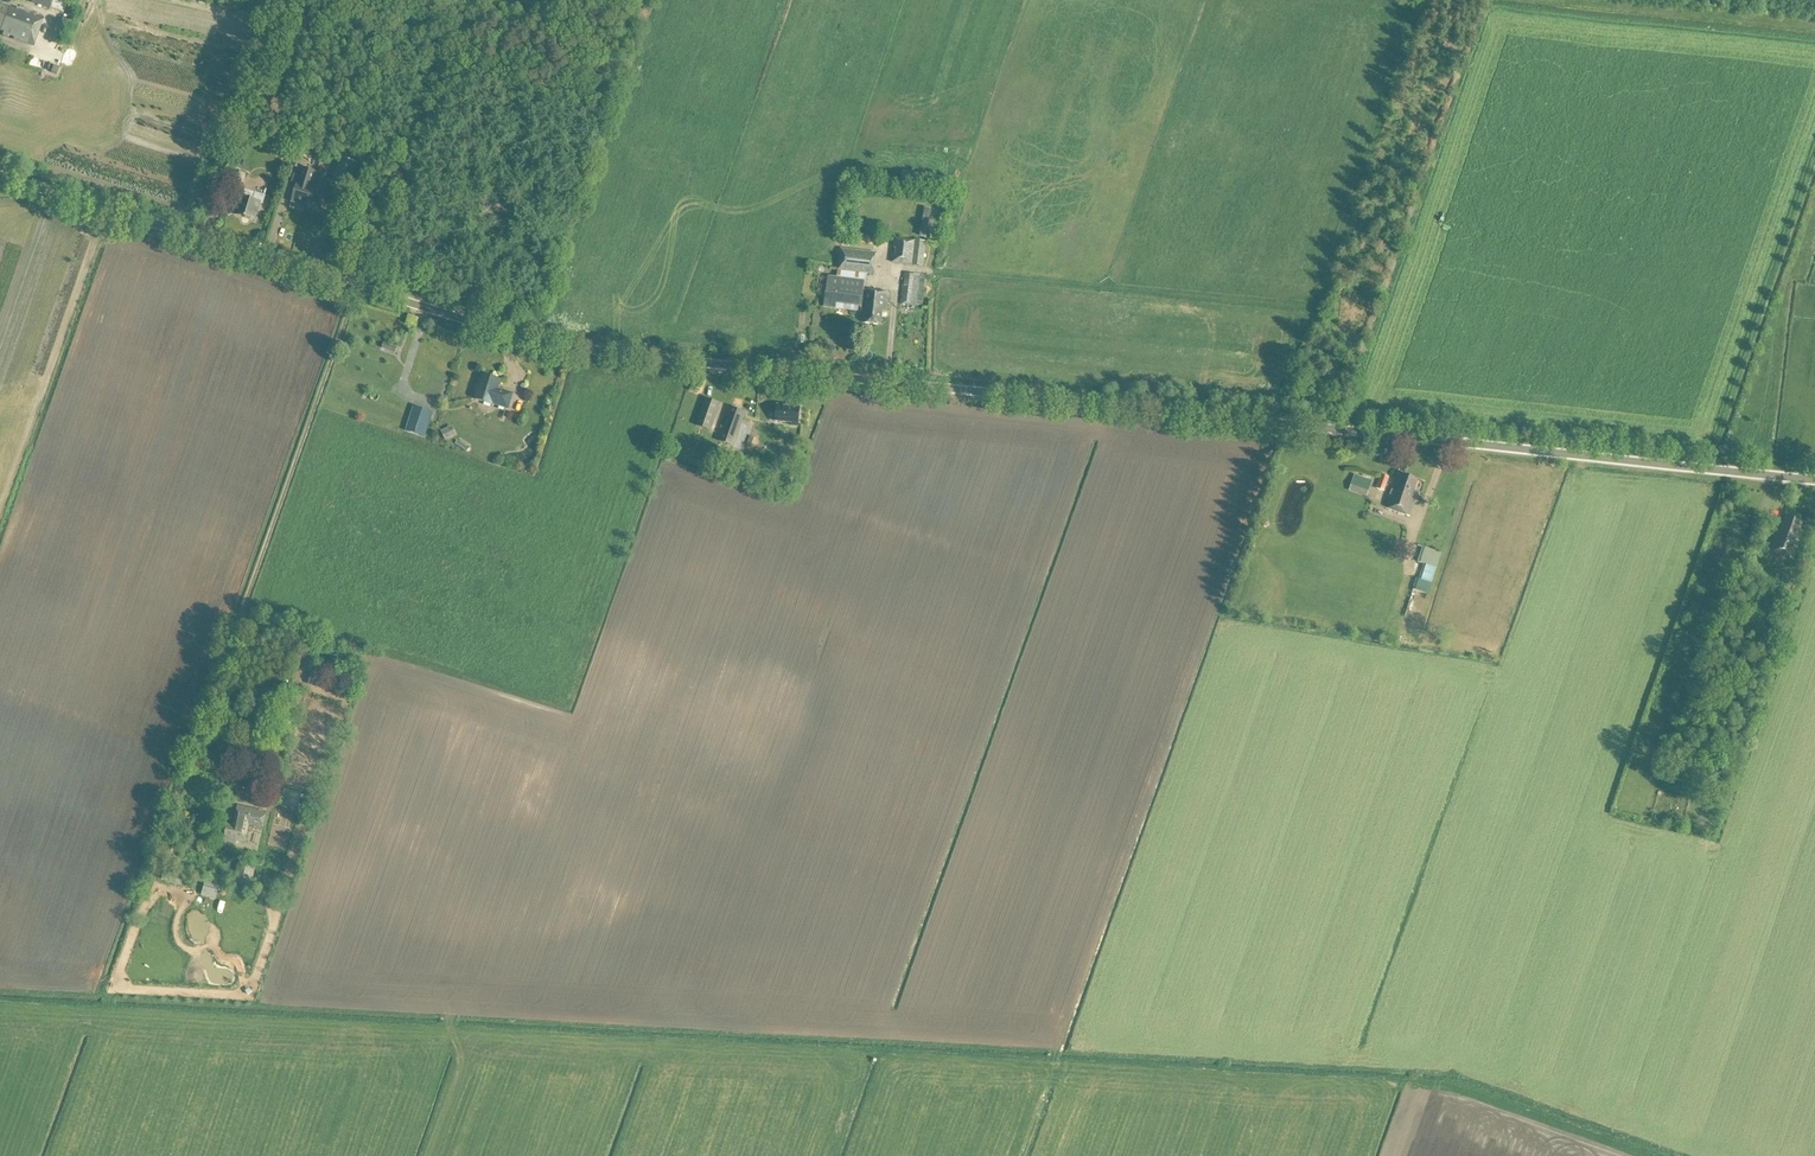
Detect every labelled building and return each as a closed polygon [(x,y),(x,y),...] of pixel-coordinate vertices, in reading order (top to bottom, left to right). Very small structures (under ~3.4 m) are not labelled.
[(53,0),(32,0),(31,3),(50,10),(53,0)] [(2,36),(33,47),(43,18),(17,8),(16,10),(9,8),(8,10),(0,7),(0,31),(4,32),(2,36)] [(56,75),(58,68),(49,65),(48,70),(51,72),(50,73),(56,75)] [(281,153),(285,161),(293,156),(289,148),(281,153)] [(291,166),(300,169),(305,150),(296,148),(291,166)] [(351,189),(358,164),(339,158),(331,184),(351,189)] [(306,207),(316,177),(317,173),(303,168),(300,177),(294,176),(292,183),(298,185),(292,203),(306,207)] [(246,175),(233,170),(227,185),(242,190),(246,175)] [(316,177),(306,207),(321,212),(327,194),(332,195),(334,188),(329,186),(330,181),(316,177)] [(246,191),(244,198),(242,198),(237,216),(255,221),(260,204),(262,205),(265,197),(246,191)] [(929,236),(929,208),(921,207),(921,236),(929,236)] [(926,242),(915,241),(894,238),(893,249),(896,250),(895,255),(892,255),(891,263),(923,267),(926,242)] [(876,253),(840,249),(837,271),(874,275),(876,253)] [(900,304),(922,307),(924,285),(928,285),(929,276),(904,273),(903,279),(906,279),(905,286),(902,286),(900,304)] [(888,293),(863,290),(864,285),(828,280),(825,303),(865,308),(864,324),(881,326),(883,309),(886,309),(888,293)] [(395,354),(397,348),(383,344),(381,349),(395,354)] [(508,410),(513,394),(498,389),(500,381),(483,376),(475,400),(492,406),(493,405),(508,410)] [(720,405),(705,399),(696,427),(711,432),(720,405)] [(798,427),(799,408),(777,406),(775,422),(792,424),(792,427),(798,427)] [(413,408),(405,432),(424,438),(431,414),(413,408)] [(745,413),(729,408),(718,441),(734,447),(745,413)] [(450,427),(441,432),(445,440),(455,435),(450,427)] [(1372,481),(1354,475),(1348,492),(1366,498),(1372,481)] [(1397,481),(1395,488),(1393,487),(1385,509),(1408,517),(1413,504),(1411,503),(1414,494),(1413,494),(1418,481),(1400,475),(1399,476),(1397,476),(1396,481),(1397,481)] [(1388,478),(1381,476),(1376,489),(1383,492),(1388,478)] [(1764,519),(1757,517),(1749,538),(1756,541),(1764,519)] [(1798,536),(1802,523),(1784,517),(1780,529),(1777,528),(1769,551),(1793,560),(1801,538),(1798,536)] [(1436,569),(1424,565),(1419,580),(1431,584),(1436,569)] [(327,679),(345,685),(347,678),(329,673),(327,679)] [(263,829),(266,811),(238,805),(233,827),(228,825),(225,840),(236,842),(236,840),(246,842),(248,826),(263,829)] [(235,884),(252,887),(256,866),(239,863),(235,884)] [(184,876),(165,870),(162,880),(181,886),(184,876)] [(215,900),(220,886),(206,882),(201,896),(215,900)]
